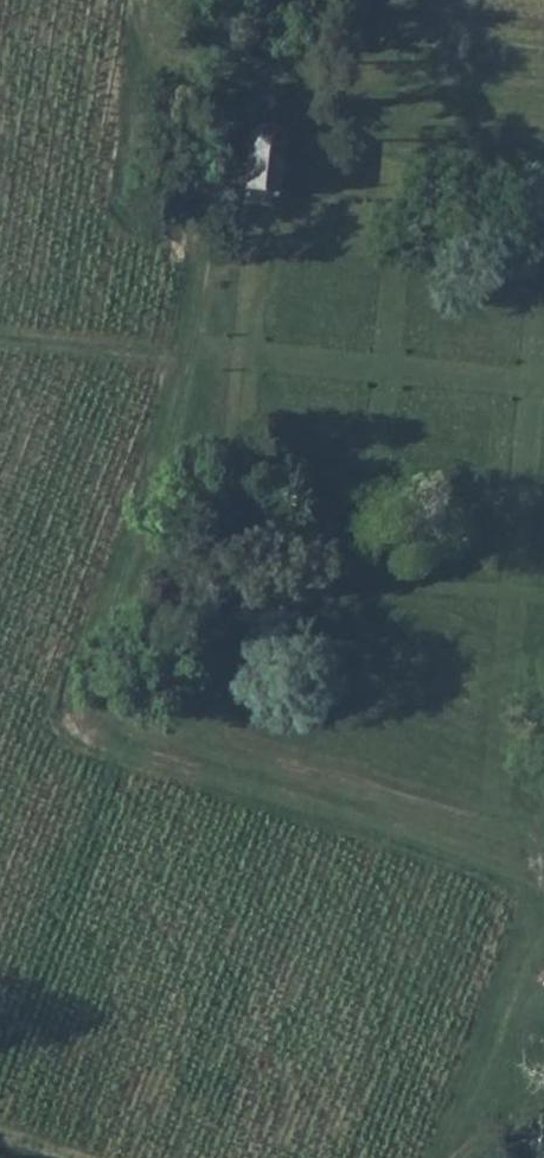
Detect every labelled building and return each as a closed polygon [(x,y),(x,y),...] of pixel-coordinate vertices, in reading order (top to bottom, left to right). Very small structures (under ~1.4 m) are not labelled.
[(279,198),(279,192),(283,192),(285,189),(283,186),(279,186),(279,173),(284,173),(280,155),(282,155),(286,155),(288,151),(286,147),(280,147),(282,140),(280,131),(274,123),(259,122),(257,122),(251,128),(247,136),(248,144),(243,144),(242,147),(243,150),(247,150),(247,161),(242,161),(242,169),(245,169),(245,183),(241,183),(243,195),(246,196),(248,194),(247,190),(274,192),(273,192),(272,196),(275,199),(279,198)]
